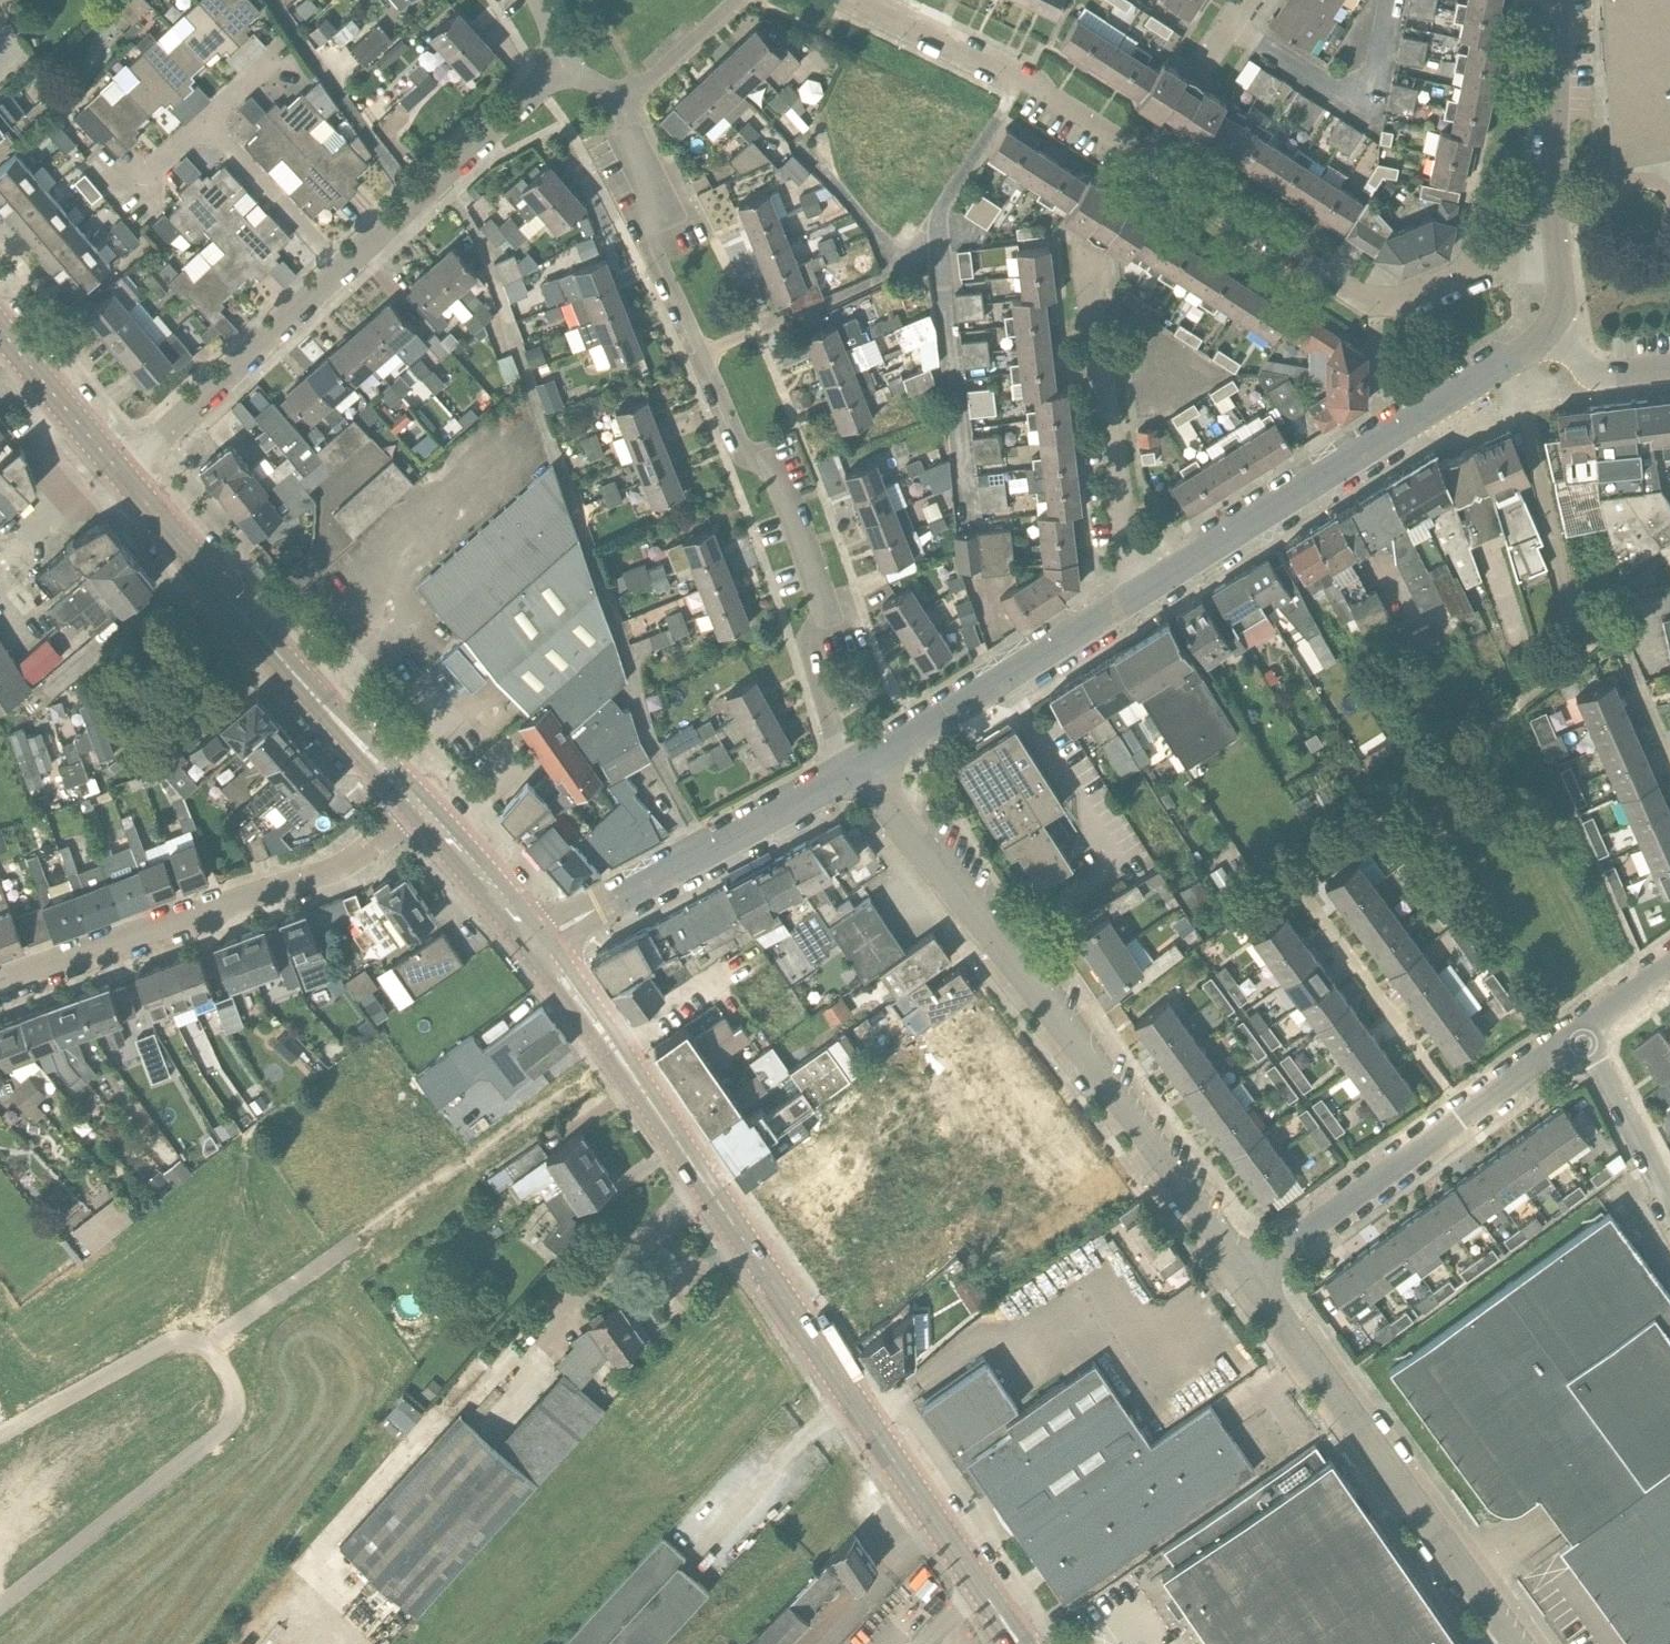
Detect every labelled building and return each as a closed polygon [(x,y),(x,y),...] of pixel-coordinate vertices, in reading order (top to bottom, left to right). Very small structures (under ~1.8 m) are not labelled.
[(152,6),(146,0),(113,0),(111,1),(133,24),(152,6)] [(240,45),(199,0),(185,14),(195,25),(182,38),(205,63),(223,46),(230,54),(240,45)] [(199,0),(240,45),(250,35),(243,28),(261,10),(252,0),(199,0)] [(304,18),(318,7),(312,0),(303,0),(295,7),(304,18)] [(1034,4),(1055,14),(1062,0),(1036,0),(1034,4)] [(1115,4),(1127,11),(1133,2),(1130,0),(1118,0),(1115,4)] [(1189,16),(1197,5),(1201,8),(1207,0),(1164,0),(1189,16)] [(1336,0),(1287,0),(1287,1),(1330,29),(1336,20),(1332,17),(1341,3),(1336,0)] [(1497,19),(1501,0),(1468,0),(1467,2),(1458,0),(1456,10),(1497,19)] [(1627,155),(1669,151),(1669,0),(1613,0),(1627,155)] [(1330,29),(1287,1),(1271,26),(1310,51),(1319,36),(1324,39),(1330,29)] [(1436,6),(1410,1),(1408,14),(1433,19),(1436,6)] [(449,55),(476,31),(457,10),(431,34),(449,55)] [(1471,38),(1492,42),(1497,19),(1456,10),(1453,20),(1463,22),(1460,36),(1471,38)] [(1145,22),(1156,30),(1162,21),(1151,13),(1145,22)] [(319,43),(337,27),(327,15),(309,31),(319,43)] [(1078,63),(1098,31),(1078,17),(1060,44),(1071,51),(1068,56),(1078,63)] [(1162,21),(1156,30),(1167,37),(1173,28),(1162,21)] [(1336,21),(1330,30),(1339,36),(1345,27),(1336,21)] [(341,45),(354,34),(347,26),(334,37),(341,45)] [(365,66),(390,43),(375,26),(350,49),(365,66)] [(757,28),(737,47),(761,73),(767,67),(780,81),(800,61),(787,48),(781,53),(757,28)] [(205,63),(182,38),(169,50),(150,30),(135,43),(143,52),(184,96),(194,87),(187,79),(205,63)] [(494,52),(476,31),(449,55),(468,75),(494,52)] [(1101,71),(1118,43),(1098,31),(1078,63),(1088,69),(1091,64),(1101,71)] [(1400,48),(1426,54),(1429,41),(1403,35),(1400,48)] [(384,67),(409,45),(402,38),(377,59),(384,67)] [(1471,38),(1468,52),(1459,50),(1457,59),(1498,69),(1503,45),(1492,42),(1471,38)] [(1121,83),(1143,48),(1136,43),(1131,51),(1118,43),(1101,71),(1121,83)] [(761,73),(737,47),(717,66),(741,91),(761,73)] [(1143,48),(1121,83),(1141,96),(1158,69),(1147,62),(1152,53),(1143,48)] [(1426,54),(1400,48),(1398,61),(1423,66),(1426,54)] [(184,96),(143,52),(129,65),(116,78),(149,114),(167,98),(175,105),(184,96)] [(1239,73),(1251,81),(1261,66),(1249,58),(1239,73)] [(1498,69),(1457,59),(1454,70),(1464,72),(1461,85),(1493,93),(1498,69)] [(1203,136),(1225,101),(1212,92),(1177,70),(1163,60),(1158,69),(1141,96),(1137,101),(1152,110),(1186,133),(1199,141),(1203,136)] [(416,84),(429,72),(421,63),(408,75),(416,84)] [(741,91),(717,66),(697,85),(721,110),(741,91)] [(1257,95),(1271,72),(1261,66),(1251,81),(1246,88),(1257,95)] [(416,84),(400,98),(409,108),(438,82),(429,72),(416,84)] [(1271,72),(1257,95),(1269,103),(1274,95),(1283,80),(1271,72)] [(763,101),(778,84),(767,73),(751,90),(763,101)] [(149,114),(116,78),(102,90),(75,115),(97,141),(100,138),(103,142),(113,132),(128,148),(139,139),(132,131),(149,114)] [(336,128),(325,116),(338,104),(320,79),(304,94),(302,92),(284,109),(276,101),(267,111),(307,154),(336,128)] [(1274,95),(1283,101),(1293,86),(1283,80),(1274,95)] [(1390,95),(1416,101),(1419,88),(1393,82),(1390,95)] [(778,92),(789,104),(800,94),(789,83),(778,92)] [(28,114),(17,99),(24,94),(17,85),(0,98),(0,135),(28,114)] [(721,110),(697,85),(677,104),(701,129),(721,110)] [(1493,93),(1461,85),(1458,99),(1449,97),(1446,107),(1488,117),(1493,93)] [(789,104),(778,92),(768,101),(779,113),(789,104)] [(1297,121),(1312,98),(1301,92),(1286,114),(1297,121)] [(1416,101),(1390,95),(1388,108),(1413,114),(1416,101)] [(1227,98),(1225,101),(1203,136),(1223,149),(1246,114),(1237,108),(1239,105),(1227,98)] [(1323,106),(1312,98),(1297,121),(1309,128),(1323,106)] [(1472,136),(1472,138),(1482,140),(1488,117),(1446,107),(1444,117),(1453,119),(1451,131),(1472,136)] [(307,154),(267,111),(257,120),(264,128),(245,145),(268,169),(282,156),(293,168),(307,154)] [(1246,114),(1223,149),(1243,162),(1266,127),(1246,114)] [(1337,147),(1352,124),(1341,117),(1327,140),(1337,147)] [(65,130),(56,120),(45,129),(54,139),(65,130)] [(793,153),(788,141),(770,122),(760,132),(748,120),(739,129),(771,160),(778,168),(781,165),(793,153)] [(1364,132),(1352,124),(1337,147),(1349,154),(1364,132)] [(1266,127),(1243,162),(1263,175),(1281,148),(1269,140),(1274,132),(1266,127)] [(359,134),(349,143),(346,139),(336,128),(307,154),(348,198),(358,189),(350,181),(369,164),(365,160),(372,153),(359,134)] [(1010,169),(1030,137),(1021,131),(1018,135),(1006,128),(989,155),(1010,169)] [(771,160),(739,129),(729,138),(741,151),(731,161),(740,172),(771,160)] [(1391,144),(1394,131),(1383,129),(1380,142),(1391,144)] [(1435,154),(1473,162),(1475,151),(1469,149),(1472,138),(1472,136),(1451,131),(1441,129),(1435,154)] [(54,139),(63,150),(74,141),(65,130),(54,139)] [(1030,137),(1010,169),(1029,181),(1047,154),(1037,147),(1040,143),(1030,137)] [(1281,148),(1263,175),(1283,188),(1306,153),(1298,147),(1292,156),(1281,148)] [(32,171),(17,153),(0,167),(0,200),(32,171)] [(793,153),(781,165),(798,183),(810,171),(793,154),(793,153)] [(1306,153),(1283,188),(1303,201),(1321,174),(1309,166),(1314,158),(1306,153)] [(307,154),(293,168),(303,179),(289,192),(312,216),(331,199),(338,207),(348,198),(307,154)] [(1047,154),(1029,181),(1042,190),(1037,197),(1044,202),(1067,167),(1047,154)] [(1473,162),(1435,154),(1430,178),(1461,185),(1465,172),(1470,173),(1473,162)] [(1384,176),(1378,163),(1367,180),(1377,186),(1384,176)] [(1399,167),(1378,163),(1384,176),(1397,178),(1399,167)] [(229,226),(244,213),(233,202),(247,189),(224,164),(206,182),(198,174),(189,183),(229,226)] [(528,219),(540,209),(567,185),(549,164),(522,188),(531,198),(518,209),(528,219)] [(1067,167),(1044,202),(1053,208),(1058,200),(1069,207),(1086,179),(1067,167)] [(0,200),(0,212),(10,223),(14,219),(48,190),(32,171),(0,200)] [(93,184),(84,173),(73,183),(82,193),(93,184)] [(1321,174),(1303,201),(1314,208),(1311,213),(1320,219),(1341,187),(1321,174)] [(1086,179),(1069,207),(1063,215),(1077,224),(1108,246),(1126,255),(1132,247),(1149,220),(1152,215),(1138,206),(1103,183),(1090,175),(1086,179)] [(1388,177),(1380,190),(1389,196),(1397,183),(1388,177)] [(215,240),(229,226),(189,183),(179,192),(186,200),(169,216),(165,212),(153,223),(171,243),(182,233),(190,242),(204,228),(215,240)] [(1429,217),(1411,225),(1426,261),(1448,253),(1460,192),(1444,188),(1422,183),(1419,196),(1441,201),(1437,219),(1429,217)] [(82,193),(91,204),(102,194),(93,184),(82,193)] [(585,206),(567,185),(540,209),(558,230),(585,206)] [(476,200),(482,196),(473,186),(468,190),(476,200)] [(1341,187),(1320,219),(1330,225),(1333,220),(1344,227),(1362,200),(1341,187)] [(63,208),(48,191),(48,190),(14,219),(30,237),(63,208)] [(798,197),(802,207),(816,201),(812,191),(798,197)] [(976,221),(990,199),(979,191),(965,213),(976,221)] [(748,229),(780,216),(771,192),(738,205),(748,229)] [(990,199),(976,221),(987,228),(1002,206),(990,199)] [(816,201),(802,207),(806,217),(821,212),(816,201)] [(1377,256),(1393,232),(1366,204),(1345,235),(1377,256)] [(79,227),(64,209),(63,208),(30,237),(45,254),(45,255),(79,227)] [(229,226),(270,270),(280,261),(272,253),(291,236),(268,211),(254,224),(244,213),(229,226)] [(497,245),(499,243),(519,226),(510,216),(498,226),(492,219),(482,229),(497,245)] [(593,232),(587,216),(579,219),(585,235),(593,232)] [(757,252),(789,240),(780,216),(748,229),(757,252)] [(131,228),(122,218),(111,227),(120,238),(131,228)] [(1170,233),(1149,220),(1132,247),(1143,255),(1138,263),(1147,269),(1153,260),(1170,233)] [(1043,224),(1028,226),(1030,237),(1045,235),(1043,224)] [(1426,261),(1411,225),(1393,232),(1377,256),(1401,272),(1426,261)] [(212,263),(235,288),(253,272),(260,279),(270,270),(229,226),(215,240),(225,251),(212,263)] [(1030,237),(1028,226),(1017,227),(1018,238),(1030,237)] [(40,259),(41,260),(56,278),(94,245),(79,227),(45,255),(45,254),(40,259)] [(527,236),(519,227),(508,236),(516,245),(527,236)] [(140,239),(131,228),(120,238),(129,248),(140,239)] [(1170,233),(1153,260),(1163,268),(1158,276),(1167,281),(1189,245),(1170,233)] [(818,241),(823,253),(837,248),(832,236),(818,241)] [(599,254),(591,237),(576,244),(583,261),(599,254)] [(766,275),(798,263),(789,240),(757,252),(766,275)] [(77,292),(110,264),(94,245),(56,278),(61,284),(66,280),(70,285),(77,292)] [(1189,245),(1167,281),(1175,286),(1180,278),(1192,285),(1209,258),(1189,245)] [(1017,250),(1020,275),(1058,270),(1057,259),(1051,260),(1050,246),(1017,250)] [(453,247),(433,265),(457,294),(473,312),(484,325),(494,316),(466,283),(477,274),(453,247)] [(837,248),(823,253),(827,262),(840,257),(837,248)] [(961,277),(973,275),(970,249),(958,250),(961,277)] [(520,276),(524,274),(515,254),(495,263),(503,283),(505,282),(520,276)] [(606,258),(559,277),(568,300),(574,298),(615,282),(606,258)] [(1209,258),(1192,285),(1204,293),(1198,302),(1207,307),(1230,272),(1209,258)] [(824,296),(813,267),(809,259),(798,263),(766,275),(776,299),(788,295),(794,309),(824,296)] [(842,288),(860,280),(853,261),(834,269),(842,288)] [(159,272),(168,282),(179,272),(169,262),(159,272)] [(235,288),(212,263),(194,280),(183,268),(179,272),(168,282),(181,295),(185,292),(214,322),(224,313),(217,305),(235,288)] [(457,294),(433,265),(411,284),(435,310),(436,312),(457,294)] [(1023,298),(1056,294),(1054,282),(1060,282),(1058,270),(1020,275),(1023,298)] [(145,278),(153,288),(160,282),(151,272),(145,278)] [(1230,272),(1207,307),(1215,312),(1220,304),(1233,312),(1250,285),(1230,272)] [(101,331),(139,300),(141,298),(122,274),(108,286),(113,291),(86,314),(101,331)] [(528,293),(520,276),(505,282),(512,299),(528,293)] [(160,282),(153,288),(161,298),(168,292),(160,282)] [(583,322),(624,305),(615,282),(574,298),(583,322)] [(1250,285),(1233,312),(1253,325),(1273,293),(1263,287),(1260,291),(1250,285)] [(956,293),(957,304),(984,301),(982,290),(956,293)] [(1144,313),(1150,303),(1129,290),(1122,299),(1144,313)] [(1273,293),(1253,325),(1273,338),(1290,311),(1279,303),(1282,299),(1273,293)] [(1056,294),(1023,298),(1012,299),(1014,314),(1005,316),(1006,325),(1059,319),(1056,294)] [(116,349),(144,325),(154,317),(139,300),(101,331),(116,349)] [(984,301),(957,304),(959,320),(985,317),(984,301)] [(391,302),(370,320),(393,347),(394,347),(400,355),(418,340),(411,332),(414,329),(391,302)] [(1163,311),(1150,303),(1144,313),(1156,321),(1163,311)] [(559,304),(544,310),(548,320),(563,315),(559,304)] [(589,346),(589,345),(633,328),(624,305),(583,322),(580,323),(589,346)] [(1308,377),(1326,378),(1329,377),(1329,376),(1346,376),(1346,394),(1366,395),(1366,352),(1298,310),(1284,332),(1309,348),(1308,377)] [(484,325),(473,312),(463,321),(474,333),(484,325)] [(805,335),(814,359),(857,342),(894,327),(902,324),(898,313),(863,326),(859,328),(854,316),(805,335)] [(902,324),(894,327),(903,350),(936,337),(935,328),(929,313),(902,324)] [(1059,319),(1006,325),(1007,334),(1016,333),(1018,347),(1061,342),(1059,319)] [(393,347),(370,320),(349,338),(373,365),(393,347)] [(214,322),(200,335),(208,343),(221,330),(214,322)] [(1185,340),(1192,330),(1181,323),(1174,332),(1185,340)] [(131,366),(159,342),(144,325),(116,349),(131,366)] [(486,333),(483,325),(474,333),(480,339),(486,333)] [(589,345),(598,368),(611,363),(612,364),(643,352),(633,328),(589,345)] [(173,330),(159,342),(131,366),(146,384),(171,362),(177,369),(188,359),(194,355),(173,330)] [(1192,330),(1185,340),(1196,347),(1203,337),(1192,330)] [(441,358),(450,351),(435,333),(426,340),(441,358)] [(373,365),(349,338),(329,356),(352,383),(373,365)] [(962,341),(963,353),(989,350),(988,338),(962,341)] [(824,382),(867,365),(857,342),(814,359),(824,382)] [(1061,342),(1018,347),(1020,362),(1010,363),(1011,372),(1064,366),(1061,342)] [(524,350),(530,367),(546,361),(539,344),(524,350)] [(1223,364),(1230,355),(1219,348),(1212,357),(1223,364)] [(989,350),(963,353),(965,367),(991,364),(989,350)] [(510,387),(520,380),(511,355),(498,360),(510,387)] [(1241,362),(1230,355),(1223,364),(1235,371),(1241,362)] [(352,383),(329,356),(308,375),(331,401),(352,383)] [(421,378),(431,370),(420,358),(411,366),(421,378)] [(884,368),(890,383),(907,376),(901,362),(884,368)] [(833,405),(864,393),(876,388),(867,365),(824,382),(833,405)] [(1064,366),(1011,372),(1012,382),(1022,381),(1024,396),(1035,395),(1067,391),(1064,366)] [(890,383),(876,388),(864,393),(833,405),(842,430),(873,417),(868,405),(905,390),(907,395),(936,383),(929,367),(926,368),(907,376),(890,383)] [(1267,390),(1289,376),(1287,372),(1260,367),(1257,374),(1267,390)] [(330,421),(341,412),(331,401),(308,375),(287,393),(290,396),(282,403),(294,418),(303,411),(310,420),(320,411),(330,421)] [(391,383),(409,404),(411,406),(418,399),(409,390),(412,388),(400,375),(391,383)] [(1289,376),(1267,390),(1287,421),(1309,407),(1289,376)] [(1329,377),(1326,378),(1326,398),(1330,404),(1313,415),(1324,430),(1366,403),(1366,395),(1346,394),(1346,376),(1329,376),(1329,377)] [(547,411),(563,405),(553,377),(536,383),(547,411)] [(1221,385),(1227,394),(1238,386),(1233,378),(1221,385)] [(409,404),(391,383),(379,394),(390,406),(392,405),(396,409),(402,404),(405,408),(409,404)] [(1227,394),(1221,385),(1210,392),(1216,401),(1227,394)] [(967,389),(969,401),(995,398),(994,386),(967,389)] [(1067,391),(1035,395),(1036,408),(1026,409),(1027,419),(1070,414),(1067,391)] [(606,408),(600,394),(589,399),(595,413),(606,408)] [(617,410),(626,434),(656,422),(647,398),(617,410)] [(995,398),(969,401),(970,416),(997,413),(995,398)] [(1669,456),(1669,458),(1669,398),(1648,401),(1651,441),(1662,440),(1663,457),(1669,456)] [(573,422),(592,414),(587,401),(567,408),(573,422)] [(1648,401),(1589,407),(1594,450),(1597,493),(1607,530),(1619,576),(1658,549),(1669,566),(1669,503),(1660,488),(1642,489),(1639,449),(1652,448),(1651,441),(1648,401)] [(369,424),(379,415),(369,402),(358,411),(369,424)] [(1183,409),(1189,419),(1200,412),(1194,402),(1183,409)] [(316,450),(303,436),(275,403),(256,419),(288,454),(305,473),(322,457),(316,450)] [(394,415),(385,404),(378,410),(390,424),(389,425),(396,433),(412,419),(405,411),(400,415),(397,412),(394,415)] [(1594,450),(1589,407),(1557,411),(1560,438),(1544,440),(1566,535),(1607,530),(1597,493),(1594,450)] [(1189,419),(1183,409),(1172,416),(1177,426),(1189,419)] [(1266,426),(1254,433),(1271,460),(1292,447),(1270,411),(1261,417),(1266,426)] [(1070,414),(1027,419),(1029,428),(1038,427),(1040,442),(1072,438),(1070,414)] [(12,430),(0,415),(0,440),(12,430)] [(341,428),(357,447),(370,436),(353,417),(341,428)] [(656,422),(626,434),(635,457),(665,445),(656,422)] [(316,450),(328,439),(316,425),(303,436),(316,450)] [(1140,443),(1160,441),(1159,427),(1138,430),(1140,443)] [(341,428),(328,439),(345,458),(357,447),(341,428)] [(437,444),(426,432),(419,438),(430,451),(437,444)] [(1271,460),(1254,433),(1242,441),(1236,432),(1228,437),(1251,473),(1271,460)] [(585,449),(600,444),(596,433),(581,438),(585,449)] [(973,437),(974,449),(1001,446),(999,434),(973,437)] [(1472,447),(1493,494),(1502,524),(1503,531),(1514,573),(1545,559),(1535,537),(1540,534),(1518,481),(1529,477),(1514,442),(1502,447),(1497,436),(1472,447)] [(1251,473),(1228,437),(1220,443),(1225,451),(1214,458),(1231,485),(1251,473)] [(1072,438),(1040,442),(1030,443),(1032,457),(1033,466),(1075,461),(1072,438)] [(316,450),(322,457),(332,468),(345,458),(328,439),(316,450)] [(21,501),(36,485),(24,454),(26,451),(20,443),(0,460),(0,523),(21,501)] [(219,492),(249,467),(230,444),(200,468),(219,492)] [(604,455),(600,444),(585,449),(589,460),(604,455)] [(665,445),(635,457),(644,480),(674,468),(665,445)] [(1001,446),(974,449),(976,463),(1002,460),(1001,446)] [(1470,546),(1503,531),(1493,494),(1472,447),(1439,461),(1470,546)] [(1142,463),(1156,461),(1154,450),(1141,452),(1142,463)] [(1481,578),(1470,546),(1439,461),(1435,451),(1409,468),(1435,518),(1427,522),(1442,555),(1450,551),(1460,572),(1466,585),(1481,578)] [(249,467),(219,492),(237,515),(290,469),(298,479),(305,473),(288,454),(259,478),(249,467)] [(332,468),(322,457),(305,473),(298,479),(290,469),(237,515),(254,537),(282,514),(285,518),(316,503),(314,501),(316,500),(308,489),(332,468)] [(910,475),(924,469),(919,458),(905,464),(910,475)] [(1231,485),(1214,458),(1201,466),(1196,458),(1188,463),(1210,498),(1231,485)] [(945,461),(924,469),(929,483),(933,493),(951,486),(948,459),(945,461)] [(393,460),(383,469),(404,492),(414,482),(393,460)] [(845,473),(855,498),(885,486),(875,461),(845,473)] [(1075,461),(1033,466),(1026,467),(1028,489),(1036,489),(1078,484),(1075,461)] [(1210,498),(1188,463),(1180,468),(1185,476),(1172,484),(1189,512),(1210,498)] [(464,638),(580,540),(553,464),(417,585),(464,638)] [(674,468),(644,480),(654,504),(684,493),(674,468)] [(1386,481),(1443,596),(1444,597),(1455,620),(1474,610),(1457,574),(1460,572),(1450,551),(1442,555),(1427,522),(1435,518),(1409,468),(1386,481)] [(404,492),(383,469),(373,478),(394,501),(404,492)] [(394,501),(373,478),(363,487),(384,510),(394,501)] [(603,496),(620,490),(616,479),(600,485),(603,496)] [(978,484),(980,496),(1006,493),(1005,481),(978,484)] [(1386,481),(1349,505),(1369,544),(1377,539),(1383,551),(1392,545),(1424,608),(1444,597),(1443,596),(1386,481)] [(1049,515),(1071,512),(1081,511),(1078,484),(1036,489),(1037,499),(1047,498),(1048,512),(1049,515)] [(885,486),(855,498),(864,521),(894,509),(894,507),(885,486)] [(384,510),(363,487),(353,496),(374,519),(384,510)] [(624,501),(620,490),(603,496),(607,507),(624,501)] [(1006,493),(980,496),(981,511),(1008,508),(1006,493)] [(374,519),(353,496),(343,505),(364,528),(374,519)] [(894,509),(864,521),(873,544),(912,528),(902,504),(894,507),(894,509)] [(364,528),(343,505),(333,515),(354,538),(364,528)] [(1343,564),(1341,560),(1355,551),(1355,553),(1369,544),(1349,505),(1310,529),(1354,613),(1355,615),(1360,625),(1386,611),(1376,592),(1362,599),(1360,594),(1363,592),(1348,562),(1343,564)] [(1072,523),(1071,512),(1049,515),(1048,512),(1038,514),(1041,538),(1079,534),(1077,523),(1072,523)] [(948,526),(943,515),(928,522),(932,532),(948,526)] [(86,567),(119,538),(106,521),(76,538),(74,537),(65,545),(67,549),(36,575),(53,594),(86,567)] [(912,528),(873,544),(883,568),(922,553),(912,528)] [(977,532),(978,545),(1012,542),(1011,528),(977,532)] [(682,541),(665,547),(674,571),(692,564),(692,565),(722,553),(713,529),(682,541)] [(1355,615),(1354,613),(1310,529),(1286,544),(1311,591),(1322,584),(1341,621),(1355,615)] [(957,553),(958,565),(959,569),(981,567),(978,545),(977,532),(955,534),(957,553)] [(1079,534),(1041,538),(1044,563),(1076,559),(1075,546),(1080,545),(1079,534)] [(96,596),(138,561),(119,538),(86,567),(90,572),(86,575),(88,577),(45,613),(59,628),(96,596)] [(529,711),(614,636),(608,620),(580,540),(464,638),(443,657),(472,690),(486,678),(483,674),(490,668),(529,711)] [(978,545),(981,567),(981,573),(1015,570),(1012,542),(978,545)] [(722,553),(692,565),(701,588),(732,576),(722,553)] [(1267,557),(1242,572),(1260,601),(1272,593),(1281,606),(1294,622),(1299,619),(1309,636),(1320,629),(1307,606),(1296,585),(1288,590),(1270,560),(1267,557)] [(1082,558),(1076,559),(1044,563),(1045,569),(1000,598),(1020,629),(1066,599),(1060,588),(1074,579),(1078,586),(1085,581),(1082,558)] [(138,561),(96,596),(107,609),(115,602),(121,610),(154,581),(138,561)] [(629,589),(652,580),(666,574),(663,565),(648,571),(626,580),(629,589)] [(1269,614),(1260,601),(1242,572),(1212,592),(1227,615),(1238,633),(1269,614)] [(652,580),(656,591),(670,585),(666,574),(652,580)] [(951,592),(966,586),(962,574),(947,580),(951,592)] [(732,576),(701,588),(710,611),(741,599),(732,576)] [(897,626),(924,608),(910,587),(882,605),(897,626)] [(1247,646),(1238,633),(1227,615),(1217,621),(1202,598),(1175,615),(1205,663),(1229,648),(1233,654),(1247,646)] [(741,599),(710,611),(720,635),(750,623),(741,599)] [(959,615),(974,609),(971,601),(956,607),(959,615)] [(910,647),(938,629),(924,608),(897,626),(910,647)] [(978,620),(974,609),(959,615),(963,626),(960,628),(967,647),(981,642),(973,622),(978,620)] [(665,616),(670,627),(685,621),(680,610),(665,616)] [(1113,654),(1135,690),(1169,744),(1170,744),(1184,766),(1235,732),(1202,673),(1168,620),(1113,654)] [(685,621),(670,627),(674,639),(690,632),(685,621)] [(1417,655),(1441,643),(1430,623),(1406,635),(1417,655)] [(938,629),(910,647),(924,669),(952,651),(938,629)] [(627,680),(614,636),(529,711),(533,716),(522,724),(552,770),(577,747),(566,732),(611,694),(627,680)] [(46,637),(17,663),(30,684),(62,655),(46,637)] [(32,687),(30,684),(17,663),(0,638),(0,707),(32,687)] [(1135,690),(1113,654),(1081,675),(1130,753),(1142,745),(1130,725),(1129,726),(1114,703),(1135,690)] [(1391,658),(1382,663),(1389,678),(1398,673),(1391,658)] [(1278,678),(1271,667),(1263,672),(1270,683),(1278,678)] [(1139,767),(1130,753),(1081,675),(1050,694),(1072,729),(1086,721),(1122,778),(1139,767)] [(739,718),(768,702),(755,678),(726,695),(739,718)] [(1575,698),(1587,724),(1625,707),(1613,681),(1575,698)] [(534,820),(569,800),(600,781),(588,762),(596,757),(599,763),(640,739),(630,707),(624,709),(611,694),(566,732),(577,747),(552,770),(534,785),(528,779),(500,811),(514,827),(512,828),(514,830),(519,826),(523,830),(534,820)] [(232,737),(241,748),(276,719),(255,695),(192,751),(202,763),(232,737)] [(751,739),(780,723),(768,702),(739,718),(751,739)] [(72,710),(82,730),(92,726),(83,705),(72,710)] [(1625,707),(1587,724),(1597,748),(1635,731),(1625,707)] [(1540,742),(1554,735),(1545,713),(1530,720),(1540,742)] [(276,719),(241,748),(235,754),(245,765),(221,786),(232,798),(265,769),(295,742),(296,743),(297,742),(289,733),(276,719)] [(780,723),(751,739),(764,761),(792,745),(780,723)] [(716,731),(712,724),(700,731),(697,725),(668,741),(675,754),(716,731)] [(1004,840),(1008,837),(1041,817),(1063,802),(1014,725),(955,763),(1004,840)] [(48,781),(44,769),(58,764),(47,729),(32,734),(30,727),(15,731),(32,786),(48,781)] [(155,754),(175,737),(166,727),(146,744),(155,754)] [(96,749),(90,731),(77,736),(76,736),(77,739),(83,754),(84,754),(96,749)] [(1635,731),(1597,748),(1608,772),(1646,755),(1635,731)] [(1304,739),(1312,751),(1323,744),(1315,732),(1304,739)] [(1559,733),(1554,735),(1540,742),(1549,763),(1569,754),(1559,733)] [(610,781),(625,773),(651,759),(640,739),(599,763),(610,781)] [(63,744),(66,751),(70,762),(81,758),(75,740),(63,744)] [(158,767),(167,777),(183,796),(196,784),(180,765),(187,758),(172,741),(151,758),(158,767)] [(295,742),(265,769),(273,778),(243,805),(253,818),(315,763),(296,743),(295,742)] [(693,773),(715,761),(728,753),(723,743),(688,763),(693,773)] [(108,764),(113,771),(135,754),(130,748),(108,764)] [(359,771),(370,764),(362,751),(351,758),(359,771)] [(728,753),(715,761),(720,770),(733,762),(728,753)] [(1646,755),(1608,772),(1619,797),(1657,780),(1646,755)] [(70,762),(78,783),(89,778),(81,758),(70,762)] [(70,762),(59,767),(66,787),(78,783),(70,762)] [(315,763),(253,818),(242,828),(245,836),(247,835),(256,859),(269,854),(262,834),(287,812),(295,821),(335,786),(315,763)] [(167,777),(158,767),(140,774),(145,785),(157,781),(167,777)] [(1568,789),(1577,785),(1570,767),(1560,771),(1568,789)] [(593,826),(621,859),(660,838),(648,814),(650,812),(647,807),(631,789),(635,785),(625,773),(610,781),(607,783),(622,800),(593,826)] [(183,796),(167,777),(157,781),(173,801),(184,797),(183,796)] [(1657,780),(1619,797),(1630,821),(1668,804),(1657,780)] [(1577,785),(1568,789),(1576,806),(1585,802),(1577,785)] [(51,803),(48,795),(37,799),(40,807),(51,803)] [(184,831),(197,826),(184,796),(184,797),(173,801),(184,831)] [(547,864),(576,840),(593,826),(569,800),(534,820),(523,830),(519,833),(547,864)] [(1630,821),(1641,845),(1669,832),(1669,809),(1668,804),(1630,821)] [(1590,839),(1600,834),(1592,816),(1582,820),(1590,839)] [(1024,862),(1056,841),(1041,817),(1008,837),(1024,862)] [(131,846),(151,899),(175,890),(163,856),(149,862),(135,824),(124,828),(131,846)] [(810,841),(831,870),(850,857),(859,868),(877,855),(856,826),(847,832),(841,824),(810,841)] [(621,859),(593,826),(576,840),(600,869),(621,859)] [(1641,845),(1652,870),(1669,861),(1669,832),(1641,845)] [(1600,834),(1590,839),(1598,857),(1608,853),(1600,834)] [(602,871),(600,869),(576,840),(547,864),(568,888),(581,877),(584,880),(602,871)] [(831,870),(810,841),(786,853),(828,923),(854,907),(849,899),(836,908),(818,882),(833,874),(831,870)] [(1072,865),(1056,841),(1024,862),(1039,886),(1072,865)] [(208,878),(195,842),(169,851),(183,887),(208,878)] [(67,873),(71,883),(86,923),(119,911),(106,879),(84,888),(77,869),(68,844),(58,848),(67,873)] [(106,879),(119,911),(151,899),(131,846),(112,853),(111,849),(97,854),(104,871),(106,879)] [(838,939),(828,923),(786,853),(756,870),(811,959),(827,948),(826,947),(838,939)] [(43,908),(54,936),(86,923),(71,883),(51,890),(37,854),(25,858),(34,883),(43,908)] [(1652,870),(1663,895),(1669,892),(1669,861),(1652,870)] [(1326,885),(1342,908),(1374,884),(1358,862),(1326,885)] [(1209,871),(1224,895),(1234,888),(1220,865),(1209,871)] [(1612,887),(1622,883),(1614,865),(1604,869),(1612,887)] [(811,959),(756,870),(725,886),(742,918),(755,938),(769,958),(789,983),(815,965),(811,959)] [(306,912),(314,934),(354,919),(361,930),(380,917),(390,932),(372,945),(380,957),(435,919),(405,875),(392,885),(388,879),(374,888),(378,894),(361,906),(356,892),(306,912)] [(1180,891),(1191,909),(1210,898),(1199,879),(1180,891)] [(1114,916),(1145,896),(1137,883),(1106,903),(1114,916)] [(1622,883),(1612,887),(1620,906),(1630,901),(1622,883)] [(23,947),(7,903),(0,884),(0,955),(23,947)] [(1374,884),(1342,908),(1358,929),(1390,906),(1374,884)] [(742,918),(725,886),(596,955),(595,963),(612,987),(742,918)] [(1432,908),(1441,901),(1429,886),(1420,892),(1432,908)] [(854,907),(828,923),(838,939),(864,978),(878,970),(906,951),(869,897),(854,907)] [(1453,917),(1441,901),(1432,908),(1444,924),(1453,917)] [(1266,902),(1258,908),(1263,916),(1272,910),(1266,902)] [(1390,906),(1358,929),(1373,951),(1406,927),(1390,906)] [(43,908),(18,918),(28,945),(54,936),(43,908)] [(310,963),(324,981),(336,972),(319,949),(314,934),(306,912),(295,916),(293,915),(287,918),(286,919),(281,921),(294,958),(308,954),(313,960),(310,963)] [(1182,937),(1194,928),(1183,914),(1171,923),(1182,937)] [(1252,940),(1268,962),(1301,938),(1284,916),(1252,940)] [(755,938),(742,918),(612,987),(631,1015),(736,942),(740,948),(755,938)] [(1094,964),(1125,943),(1108,919),(1077,939),(1094,964)] [(239,937),(255,979),(281,969),(288,988),(300,983),(278,924),(266,929),(265,927),(239,937)] [(1406,927),(1373,951),(1389,972),(1421,949),(1406,927)] [(1464,951),(1473,944),(1462,929),(1453,935),(1464,951)] [(442,930),(391,965),(414,998),(464,962),(449,944),(451,943),(442,930)] [(906,951),(878,970),(895,996),(925,975),(952,957),(933,931),(906,951)] [(257,983),(255,979),(239,937),(215,946),(230,987),(243,982),(245,988),(257,983)] [(1301,938),(1268,962),(1284,984),(1317,959),(1301,938)] [(1150,980),(1183,954),(1175,942),(1154,959),(1142,969),(1150,980)] [(1111,990),(1127,979),(1142,969),(1125,943),(1094,964),(1111,990)] [(1473,944),(1464,951),(1476,967),(1485,960),(1473,944)] [(1421,949),(1389,972),(1405,994),(1437,970),(1421,949)] [(177,959),(193,1001),(213,993),(198,952),(177,959)] [(158,966),(173,1008),(193,1001),(177,959),(158,966)] [(1317,959),(1284,984),(1300,1005),(1333,981),(1317,959)] [(1228,988),(1237,982),(1225,965),(1215,972),(1228,988)] [(173,1008),(158,966),(136,974),(151,1016),(173,1008)] [(365,967),(345,981),(358,1000),(378,986),(365,967)] [(925,975),(895,996),(890,1000),(901,1016),(920,1002),(934,1021),(976,991),(959,968),(933,986),(925,975)] [(1437,970),(1405,994),(1420,1015),(1453,991),(1437,970)] [(1496,995),(1505,988),(1493,972),(1485,979),(1496,995)] [(1202,982),(1214,999),(1222,992),(1210,976),(1202,982)] [(1333,981),(1300,1005),(1316,1026),(1349,1002),(1333,981)] [(1237,982),(1228,988),(1240,1005),(1249,998),(1237,982)] [(110,984),(80,995),(93,1031),(105,1026),(112,1047),(125,1042),(117,1022),(136,1014),(124,984),(112,989),(110,984)] [(1517,1004),(1505,988),(1496,995),(1508,1010),(1517,1004)] [(1453,991),(1420,1015),(1436,1036),(1468,1013),(1453,991)] [(1222,992),(1214,999),(1225,1015),(1234,1008),(1222,992)] [(226,1032),(243,1025),(232,994),(214,1000),(226,1032)] [(93,1031),(80,995),(49,1007),(69,1061),(81,1074),(87,1081),(97,1072),(85,1058),(77,1037),(93,1031)] [(833,1025),(852,1012),(842,997),(822,1010),(833,1025)] [(1151,1046),(1184,1022),(1167,999),(1134,1023),(1151,1046)] [(1349,1002),(1316,1026),(1332,1048),(1364,1023),(1349,1002)] [(368,1012),(375,1023),(387,1015),(379,1004),(368,1012)] [(571,1044),(543,1006),(483,1050),(512,1088),(571,1044)] [(69,1061),(49,1007),(17,1019),(31,1054),(50,1047),(58,1068),(70,1083),(81,1074),(69,1061)] [(1259,1032),(1269,1025),(1257,1009),(1247,1016),(1259,1032)] [(1468,1013),(1436,1036),(1452,1059),(1485,1035),(1468,1013)] [(357,1025),(365,1037),(376,1029),(368,1018),(357,1025)] [(653,1048),(671,1074),(734,1030),(726,1018),(695,1040),(685,1026),(653,1048)] [(17,1019),(0,1025),(0,1053),(4,1064),(31,1054),(17,1019)] [(1233,1026),(1245,1043),(1254,1036),(1243,1020),(1233,1026)] [(1166,1068),(1200,1043),(1184,1022),(1151,1046),(1166,1068)] [(1364,1023),(1332,1048),(1347,1069),(1380,1045),(1364,1023)] [(734,1030),(671,1074),(680,1087),(713,1065),(749,1038),(741,1025),(734,1030)] [(1281,1041),(1269,1025),(1259,1032),(1271,1048),(1281,1041)] [(153,1080),(172,1076),(161,1030),(143,1034),(153,1080)] [(1660,1030),(1636,1048),(1663,1085),(1669,1080),(1669,1043),(1660,1030)] [(437,1087),(465,1066),(468,1069),(477,1062),(474,1058),(483,1050),(471,1034),(424,1070),(437,1087)] [(291,1036),(278,1049),(290,1062),(303,1049),(291,1036)] [(1254,1036),(1245,1043),(1257,1059),(1266,1052),(1254,1036)] [(862,1071),(839,1038),(826,1047),(849,1080),(862,1071)] [(1182,1089),(1215,1065),(1200,1043),(1166,1068),(1182,1089)] [(723,1080),(690,1102),(709,1129),(788,1074),(788,1073),(790,1072),(773,1045),(766,1050),(749,1062),(759,1075),(732,1093),(723,1080)] [(1380,1045),(1347,1069),(1363,1091),(1396,1066),(1380,1045)] [(826,1047),(790,1072),(803,1090),(763,1117),(758,1110),(716,1139),(732,1161),(794,1118),(849,1080),(826,1047)] [(1291,1076),(1301,1069),(1289,1053),(1279,1060),(1291,1076)] [(1265,1070),(1277,1086),(1286,1079),(1274,1063),(1265,1070)] [(713,1065),(680,1087),(690,1102),(723,1080),(713,1065)] [(1198,1111),(1231,1087),(1215,1065),(1182,1089),(1198,1111)] [(1396,1066),(1363,1091),(1380,1113),(1413,1089),(1396,1066)] [(1313,1085),(1301,1069),(1291,1076),(1303,1092),(1313,1085)] [(35,1101),(21,1084),(14,1075),(4,1081),(11,1093),(35,1120),(44,1112),(35,1101)] [(30,1076),(21,1084),(35,1101),(44,1091),(30,1076)] [(1286,1079),(1277,1086),(1289,1102),(1297,1095),(1286,1079)] [(1214,1132),(1247,1108),(1231,1087),(1198,1111),(1214,1132)] [(248,1102),(257,1114),(272,1103),(263,1091),(248,1102)] [(1324,1120),(1332,1114),(1321,1098),(1312,1104),(1324,1120)] [(1587,1138),(1572,1118),(1564,1106),(1541,1122),(1565,1154),(1587,1138)] [(1230,1154),(1263,1130),(1247,1108),(1214,1132),(1230,1154)] [(1298,1114),(1309,1130),(1318,1124),(1307,1108),(1298,1114)] [(1344,1129),(1332,1114),(1324,1120),(1336,1136),(1344,1129)] [(238,1130),(229,1116),(215,1124),(224,1138),(238,1130)] [(251,1121),(247,1116),(238,1122),(242,1127),(251,1121)] [(732,1161),(744,1179),(807,1135),(794,1118),(732,1161)] [(1565,1154),(1541,1122),(1520,1138),(1543,1170),(1565,1154)] [(1318,1124),(1309,1130),(1321,1146),(1330,1140),(1318,1124)] [(1246,1176),(1279,1151),(1263,1130),(1230,1154),(1246,1176)] [(546,1197),(600,1161),(581,1133),(549,1155),(540,1143),(504,1167),(513,1180),(511,1181),(521,1196),(537,1185),(546,1197)] [(1543,1170),(1520,1138),(1498,1154),(1522,1186),(1543,1170)] [(1279,1151),(1246,1176),(1262,1198),(1295,1174),(1279,1151)] [(1522,1186),(1498,1154),(1477,1169),(1500,1202),(1522,1186)] [(163,1171),(175,1185),(192,1172),(181,1158),(163,1171)] [(600,1161),(546,1197),(561,1220),(615,1183),(600,1161)] [(1597,1185),(1613,1173),(1607,1165),(1591,1177),(1597,1185)] [(159,1169),(144,1182),(155,1195),(171,1182),(159,1169)] [(1500,1202),(1477,1169),(1455,1185),(1479,1217),(1500,1202)] [(1562,1196),(1569,1205),(1585,1193),(1579,1184),(1562,1196)] [(1479,1217),(1455,1185),(1434,1201),(1457,1233),(1479,1217)] [(1569,1205),(1562,1196),(1555,1201),(1562,1210),(1569,1205)] [(1457,1233),(1434,1201),(1412,1216),(1436,1249),(1457,1233)] [(1608,1211),(1390,1370),(1433,1431),(1485,1500),(1489,1506),(1493,1509),(1498,1511),(1505,1512),(1510,1512),(1516,1511),(1522,1508),(1549,1489),(1581,1534),(1560,1549),(1630,1643),(1669,1643),(1669,1296),(1608,1211)] [(561,1255),(585,1226),(572,1216),(561,1230),(556,1226),(544,1241),(561,1255)] [(1142,1226),(1135,1216),(1126,1223),(1165,1277),(1185,1263),(1152,1219),(1142,1226)] [(1436,1249),(1412,1216),(1391,1232),(1414,1264),(1422,1275),(1443,1259),(1436,1249)] [(1519,1229),(1525,1237),(1542,1225),(1536,1217),(1519,1229)] [(1525,1237),(1519,1229),(1503,1241),(1509,1249),(1525,1237)] [(1414,1264),(1391,1232),(1369,1248),(1393,1280),(1414,1264)] [(1393,1280),(1369,1248),(1348,1264),(1372,1296),(1393,1280)] [(1476,1260),(1483,1268),(1498,1257),(1492,1248),(1476,1260)] [(957,1254),(944,1265),(951,1274),(964,1265),(957,1254)] [(1460,1271),(1467,1280),(1483,1268),(1476,1260),(1460,1271)] [(1372,1296),(1348,1264),(1325,1280),(1349,1312),(1372,1296)] [(969,1277),(954,1287),(962,1298),(977,1288),(969,1277)] [(1439,1300),(1455,1288),(1449,1280),(1433,1291),(1439,1300)] [(1439,1300),(1433,1291),(1416,1303),(1423,1312),(1439,1300)] [(883,1321),(855,1341),(883,1381),(887,1382),(913,1364),(915,1359),(912,1312),(904,1303),(900,1306),(899,1305),(892,1311),(893,1314),(883,1321)] [(580,1385),(609,1354),(616,1364),(646,1343),(619,1305),(605,1314),(603,1311),(591,1319),(593,1323),(589,1326),(590,1328),(574,1339),(579,1346),(559,1367),(565,1372),(580,1385)] [(1389,1323),(1396,1332),(1412,1320),(1406,1311),(1389,1323)] [(1396,1332),(1389,1323),(1373,1335),(1380,1344),(1396,1332)] [(1018,1535),(1023,1531),(1151,1444),(1094,1361),(1014,1415),(1010,1409),(1017,1405),(986,1360),(922,1404),(952,1448),(957,1446),(1018,1535)] [(416,1615),(604,1408),(580,1385),(565,1372),(497,1446),(460,1413),(339,1545),(416,1615)] [(421,1391),(430,1399),(442,1386),(433,1378),(421,1391)] [(1151,1444),(1023,1531),(1065,1592),(1139,1541),(1143,1546),(1255,1469),(1209,1404),(1151,1444)] [(1440,1614),(1330,1455),(1326,1458),(1315,1443),(1163,1548),(1174,1564),(1161,1572),(1211,1643),(1396,1643),(1440,1614)] [(855,1589),(877,1566),(854,1533),(750,1643),(785,1643),(810,1618),(809,1618),(816,1610),(816,1606),(823,1598),(828,1597),(834,1591),(835,1585),(842,1577),(855,1589)] [(709,1591),(679,1563),(685,1556),(663,1535),(562,1643),(659,1643),(709,1591)] [(1440,1614),(1396,1643),(1461,1643),(1440,1614)]
